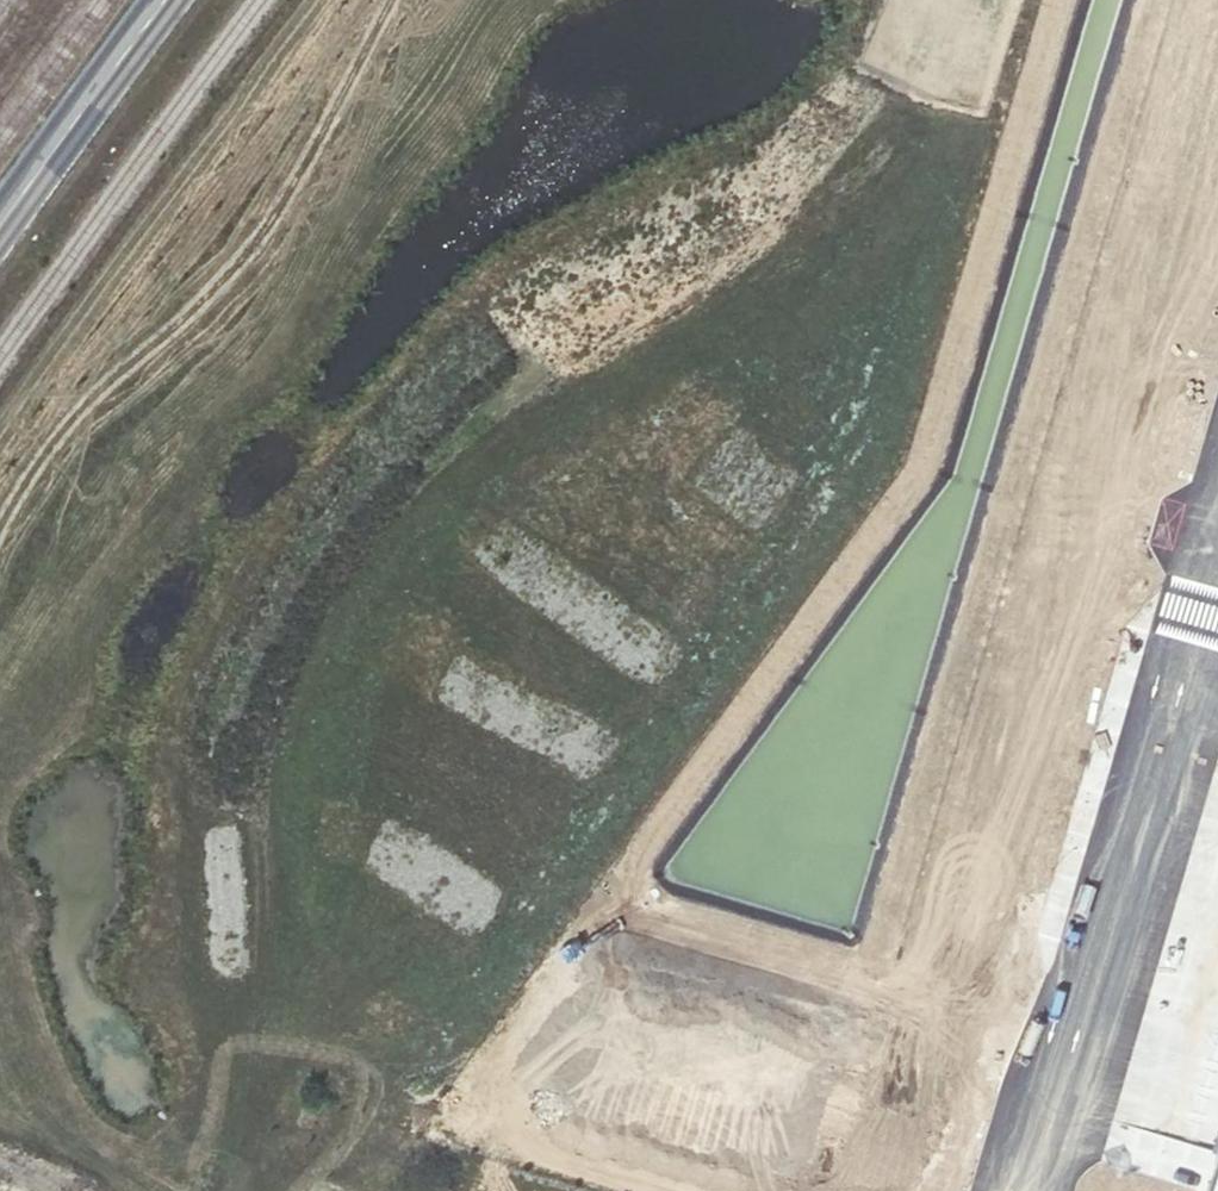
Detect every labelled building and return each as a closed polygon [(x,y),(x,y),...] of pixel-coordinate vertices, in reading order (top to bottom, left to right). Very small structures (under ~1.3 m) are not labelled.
[(486,0),(467,0),(475,9),(486,0)] [(557,636),(552,652),(659,681),(673,629),(550,596),(541,632),(557,636)] [(1200,1190),(1217,1190),(1217,1130),(1200,1190)]
